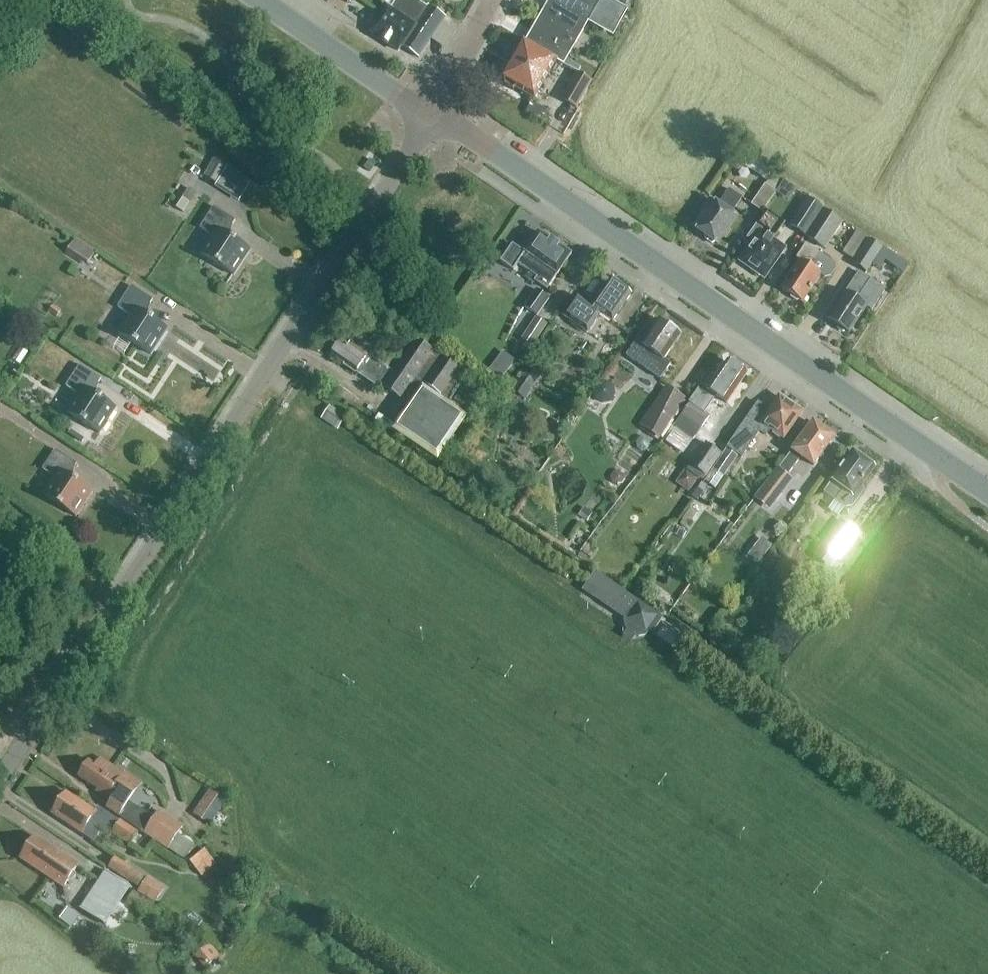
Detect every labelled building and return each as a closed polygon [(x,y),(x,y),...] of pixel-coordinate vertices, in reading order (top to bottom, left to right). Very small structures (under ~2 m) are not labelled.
[(419,1),(417,0),(396,0),(390,10),(388,9),(371,34),(398,52),(401,47),(418,59),(445,19),(419,1)] [(556,60),(558,61),(565,65),(588,24),(613,37),(628,11),(608,0),(549,0),(526,41),(527,41),(556,60)] [(535,102),(558,61),(556,60),(527,41),(526,41),(525,42),(522,41),(499,81),(506,85),(506,89),(513,93),(515,91),(535,102)] [(577,109),(592,81),(576,72),(561,99),(577,109)] [(282,102),(292,87),(283,81),(273,96),(282,102)] [(218,185),(227,168),(213,160),(204,178),(218,185)] [(763,213),(776,192),(765,184),(751,205),(763,213)] [(731,215),(742,200),(729,190),(718,206),(710,201),(701,214),(705,216),(695,230),(705,237),(705,240),(712,245),(715,243),(718,245),(736,219),(731,215)] [(805,238),(823,211),(822,210),(823,209),(808,199),(789,227),(805,238)] [(233,240),(226,236),(235,222),(213,208),(199,229),(211,237),(200,255),(216,265),(215,266),(219,268),(220,268),(233,276),(250,251),(236,242),(237,242),(233,239),(233,240)] [(823,211),(805,238),(825,251),(843,223),(823,211)] [(777,262),(783,255),(780,253),(782,250),(771,243),(784,225),(766,213),(744,244),(752,249),(743,262),(752,269),(750,271),(759,277),(761,275),(764,277),(775,261),(777,262)] [(513,245),(500,263),(512,271),(517,265),(537,279),(534,282),(538,284),(540,281),(549,287),(557,276),(557,277),(571,256),(539,233),(525,253),(513,245)] [(86,266),(95,253),(75,239),(65,255),(79,264),(80,262),(86,266)] [(868,240),(856,260),(854,264),(867,273),(883,248),(868,240)] [(831,278),(836,270),(835,265),(806,245),(796,259),(800,262),(781,290),(791,296),(791,298),(797,302),(799,302),(802,304),(821,277),(825,279),(831,278)] [(871,312),(886,291),(859,273),(846,293),(847,294),(829,322),(836,326),(837,329),(842,333),(845,332),(848,334),(865,308),(871,312)] [(613,290),(607,286),(592,308),(576,297),(564,316),(587,331),(600,314),(612,322),(630,296),(616,286),(613,290)] [(150,319),(143,315),(152,301),(131,287),(117,308),(129,316),(117,334),(133,345),(137,348),(137,347),(151,356),(167,330),(154,322),(154,321),(150,318),(150,319)] [(524,308),(537,317),(549,299),(536,290),(524,308)] [(533,346),(547,324),(535,317),(522,340),(533,346)] [(660,382),(670,367),(663,362),(681,336),(679,335),(679,330),(673,325),(668,327),(659,321),(649,336),(645,333),(638,344),(636,344),(626,358),(660,382)] [(399,363),(357,334),(350,346),(341,341),(331,356),(344,365),(343,367),(355,375),(356,374),(377,389),(379,386),(409,407),(395,426),(379,415),(375,420),(391,431),(437,462),(467,418),(466,417),(468,414),(450,402),(468,376),(416,340),(399,363)] [(503,352),(486,373),(499,383),(516,362),(503,352)] [(547,364),(537,358),(532,364),(531,363),(512,391),(525,400),(544,373),(542,372),(547,364)] [(726,404),(746,376),(727,363),(715,380),(711,377),(704,387),(701,385),(688,403),(689,403),(673,425),(692,439),(708,416),(703,413),(715,396),(726,404)] [(98,398),(92,394),(101,380),(79,366),(65,387),(78,395),(66,413),(82,423),(81,424),(85,426),(99,435),(116,409),(102,400),(103,400),(99,397),(98,398)] [(660,441),(688,401),(666,386),(639,426),(660,441)] [(472,409),(480,399),(465,388),(457,397),(472,409)] [(800,414),(779,399),(770,412),(759,404),(726,449),(741,460),(759,433),(766,438),(771,430),(783,438),(800,414)] [(320,419),(338,431),(346,418),(329,406),(320,419)] [(822,431),(813,425),(793,452),(779,470),(788,476),(801,458),(813,467),(833,439),(831,437),(830,434),(825,431),(822,431)] [(706,477),(722,453),(705,442),(689,465),(706,477)] [(75,481),(68,477),(77,465),(55,450),(42,470),(54,478),(43,496),(58,506),(58,507),(61,510),(62,509),(76,518),(92,493),(79,484),(79,483),(75,480),(75,481)] [(718,486),(737,457),(726,450),(707,479),(718,486)] [(844,509),(852,508),(862,495),(860,488),(874,469),(871,466),(870,464),(865,460),(862,460),(853,453),(832,482),(819,500),(830,508),(834,502),(844,509)] [(770,511),(793,481),(776,468),(754,499),(770,511)] [(820,548),(838,561),(858,534),(840,520),(820,548)] [(662,620),(595,574),(583,591),(594,599),(597,595),(628,617),(624,623),(626,630),(638,638),(645,637),(649,631),(652,633),(662,620)] [(680,653),(689,639),(664,622),(655,635),(680,653)] [(123,773),(99,757),(94,765),(88,761),(77,777),(96,790),(95,792),(110,803),(106,810),(133,829),(143,836),(168,851),(183,827),(160,812),(154,821),(129,804),(142,783),(124,771),(123,773)] [(211,820),(225,799),(211,789),(196,811),(211,820)] [(94,813),(66,794),(52,815),(93,842),(103,828),(129,845),(137,832),(120,820),(119,821),(98,807),(94,813)] [(64,887),(77,868),(35,839),(22,859),(64,887)] [(201,878),(216,865),(204,851),(189,864),(201,878)] [(137,887),(144,875),(116,857),(109,868),(137,887)] [(105,871),(79,910),(103,926),(129,887),(105,871)] [(164,888),(146,877),(137,893),(155,904),(164,888)] [(242,913),(248,905),(233,894),(227,902),(242,913)] [(220,958),(210,945),(194,957),(204,970),(220,958)]
